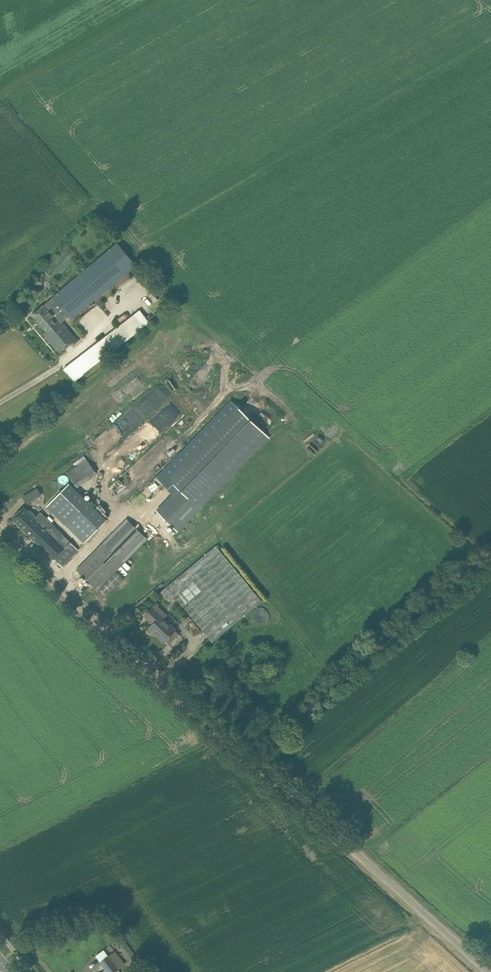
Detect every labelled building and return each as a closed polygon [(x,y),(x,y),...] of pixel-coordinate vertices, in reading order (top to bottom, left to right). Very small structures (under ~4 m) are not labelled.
[(136,264),(118,242),(32,314),(46,331),(44,333),(60,352),(77,338),(62,321),(69,315),(72,318),(136,264)] [(64,368),(63,368),(75,381),(84,374),(83,373),(115,349),(144,326),(134,314),(117,327),(105,336),(73,361),(64,368)] [(177,530),(269,436),(241,409),(171,480),(179,487),(156,510),(177,530)] [(96,473),(86,458),(83,455),(73,463),(76,466),(67,473),(77,487),(96,473)] [(70,483),(68,485),(47,506),(84,543),(107,519),(70,483)] [(38,487),(22,495),(26,502),(42,495),(38,487)] [(24,507),(20,511),(13,518),(62,566),(79,549),(40,512),(36,516),(29,509),(28,511),(24,507)] [(148,538),(127,518),(77,569),(105,597),(123,578),(116,571),(148,538)] [(262,600),(216,545),(161,591),(169,601),(175,596),(212,641),(262,600)] [(179,634),(175,630),(164,619),(167,615),(158,607),(159,605),(156,603),(145,615),(154,623),(150,628),(156,633),(158,635),(164,641),(166,640),(170,643),(179,634)] [(265,618),(263,608),(252,610),(254,620),(265,618)] [(116,951),(102,962),(109,971),(114,971),(126,964),(116,951)]
